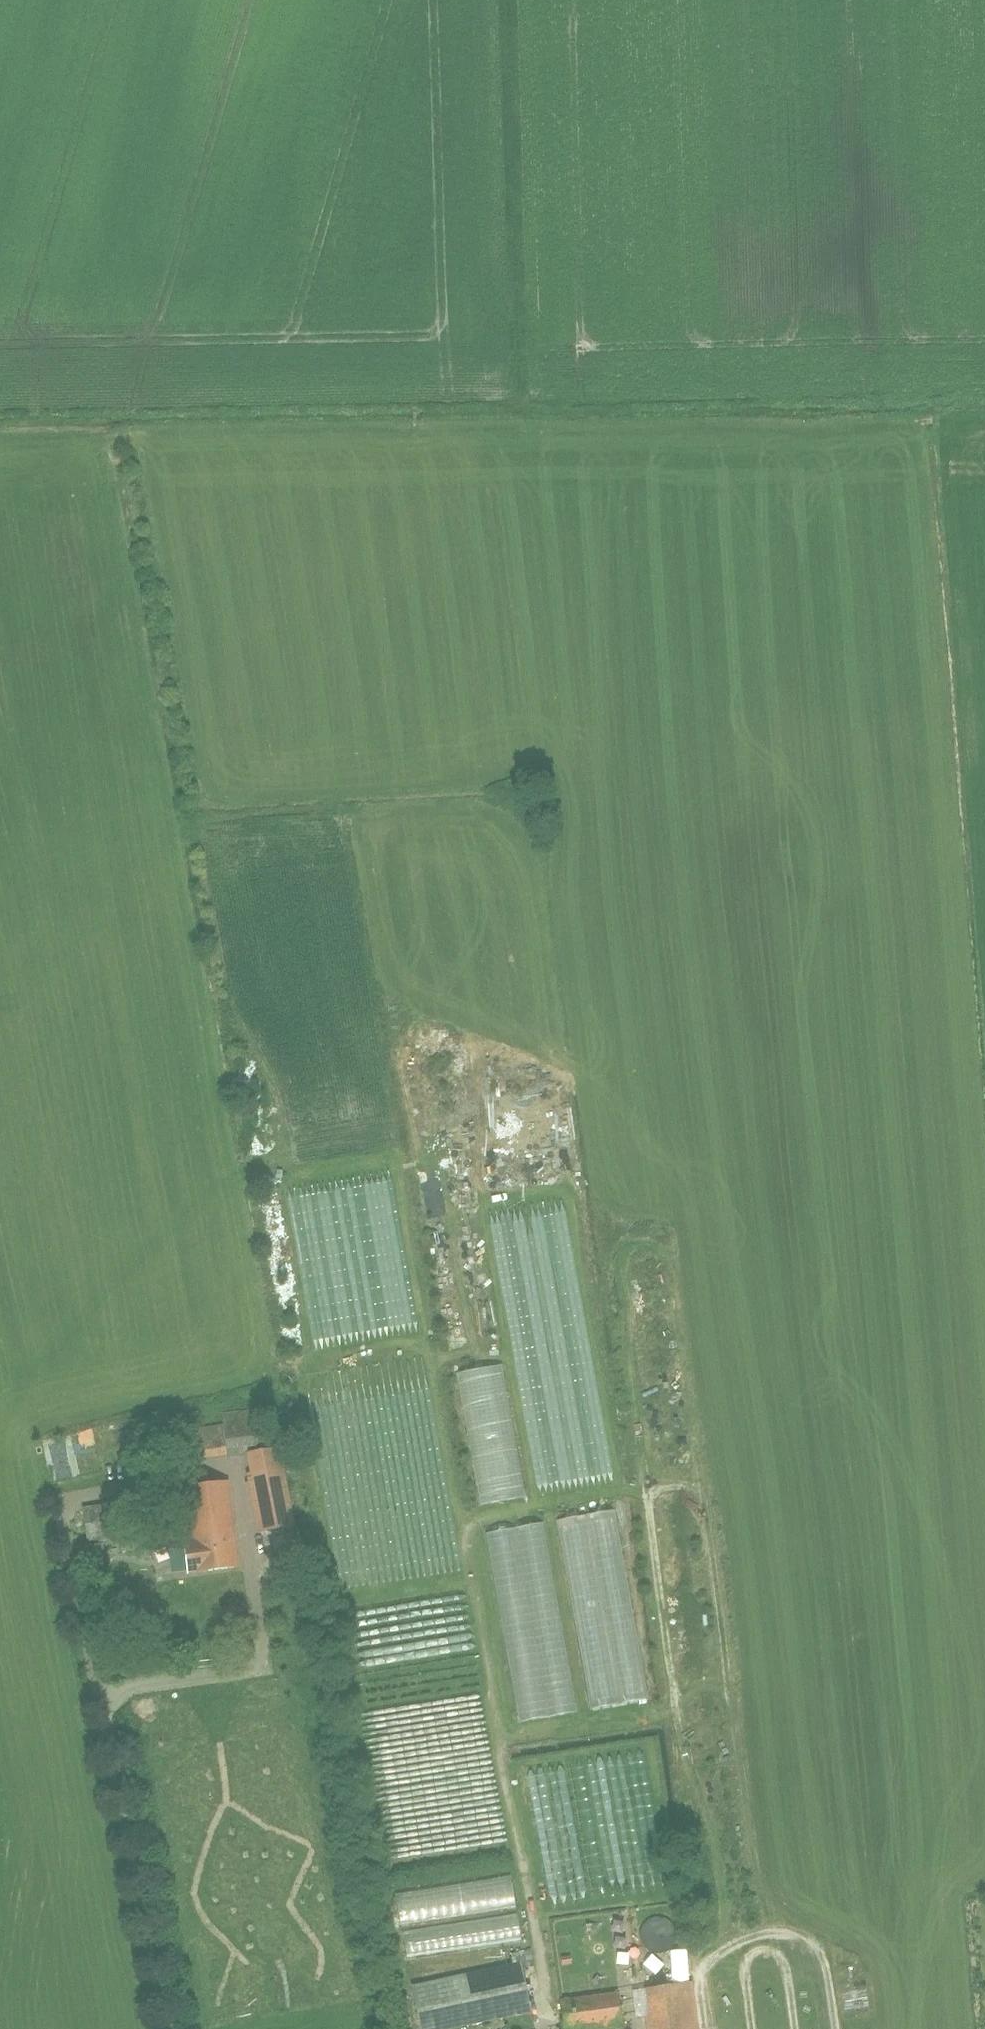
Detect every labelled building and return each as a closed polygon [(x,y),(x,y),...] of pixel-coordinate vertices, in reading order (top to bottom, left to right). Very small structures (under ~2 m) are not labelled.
[(442,1185),(428,1187),(431,1210),(445,1208),(442,1185)] [(463,1374),(470,1421),(512,1415),(505,1367),(463,1374)] [(222,1449),(222,1451),(267,1445),(267,1443),(292,1439),(290,1426),(266,1429),(263,1408),(222,1414),(223,1427),(163,1435),(166,1457),(222,1449)] [(487,1504),(527,1496),(511,1415),(471,1423),(487,1504)] [(294,1525),(279,1448),(247,1454),(251,1473),(247,1474),(259,1532),(294,1525)] [(239,1567),(236,1540),(228,1482),(184,1488),(191,1540),(184,1541),(189,1573),(195,1572),(195,1573),(239,1567)] [(89,1543),(138,1535),(132,1501),(84,1509),(89,1543)] [(586,1542),(580,1519),(562,1523),(568,1547),(586,1542)] [(524,1707),(538,1706),(535,1671),(522,1672),(524,1707)] [(410,1959),(522,1944),(518,1913),(516,1913),(512,1881),(400,1896),(404,1928),(406,1928),(410,1959)] [(563,1941),(609,1938),(609,1925),(562,1928),(563,1941)] [(532,2014),(522,1969),(536,1966),(532,1949),(513,1953),(515,1963),(411,1985),(420,2028),(462,2028),(532,2014)] [(693,1982),(645,1989),(650,2028),(699,2028),(693,1982)] [(621,2026),(617,1993),(561,2001),(565,2028),(598,2028),(621,2026)]
